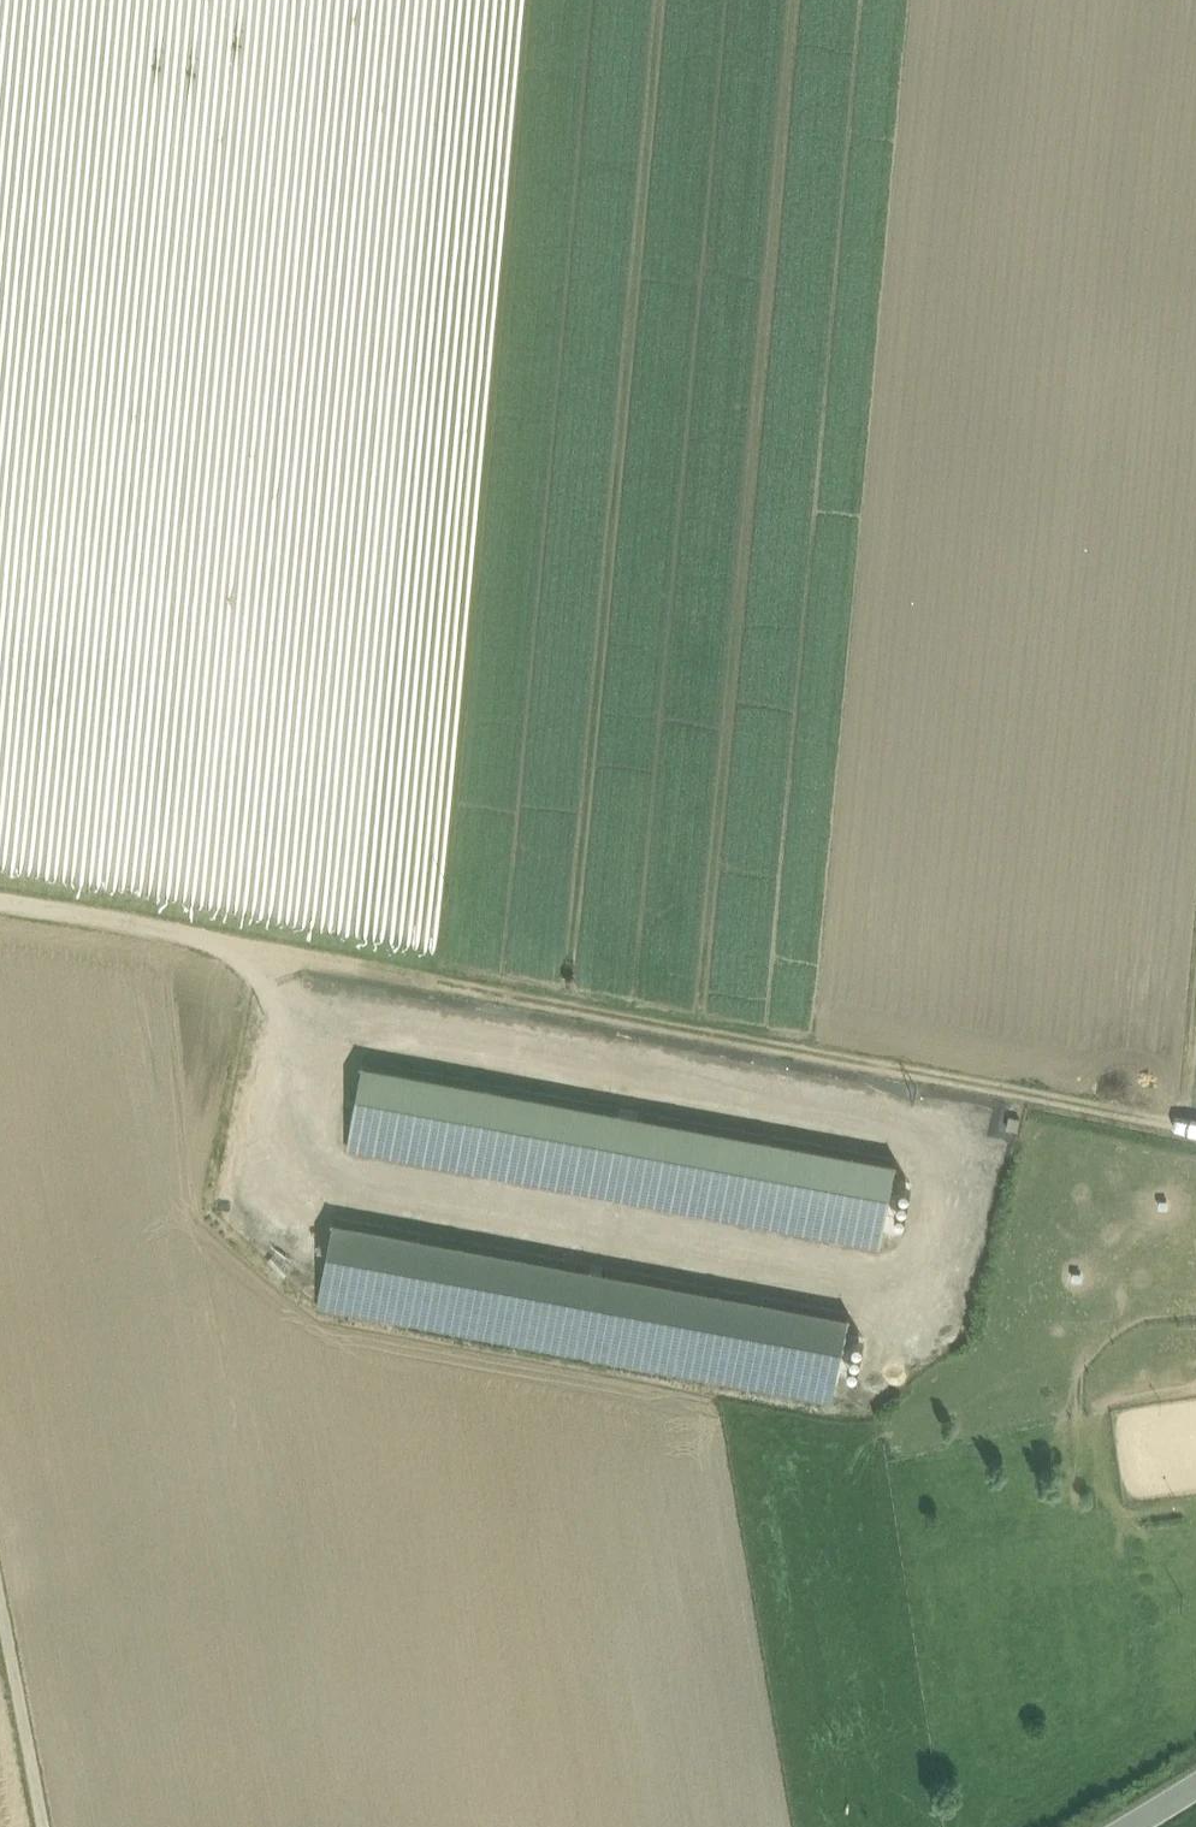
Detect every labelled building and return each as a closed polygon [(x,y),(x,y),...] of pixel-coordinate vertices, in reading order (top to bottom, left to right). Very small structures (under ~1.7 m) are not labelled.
[(364,1059),(348,1148),(880,1246),(896,1158),(364,1059)] [(335,1216),(318,1305),(833,1400),(849,1311),(335,1216)]
